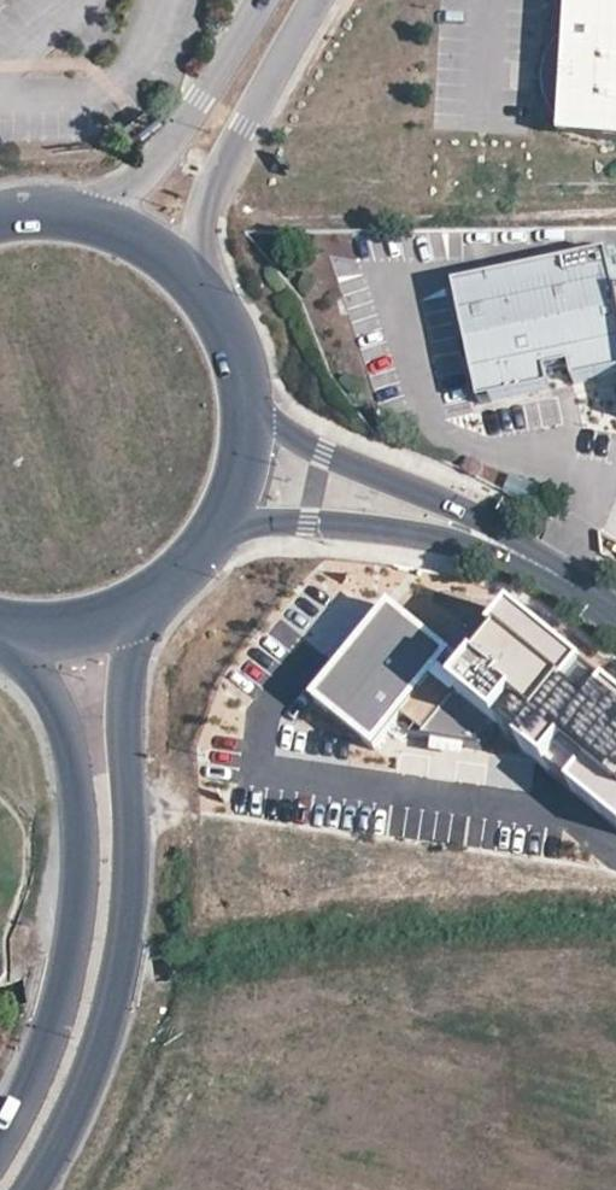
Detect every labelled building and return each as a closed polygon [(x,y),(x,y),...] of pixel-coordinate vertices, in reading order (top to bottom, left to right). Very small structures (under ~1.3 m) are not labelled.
[(563,33),(558,36),(541,60),(538,80),(540,101),(549,119),(563,132),(587,141),(615,143),(615,0),(565,0),(563,33)] [(485,398),(555,385),(552,368),(576,364),(579,380),(615,373),(615,251),(615,250),(462,279),(485,398)] [(512,497),(544,515),(562,504),(521,481),(512,497)] [(612,723),(506,636),(482,665),(464,687),(441,668),(452,656),(446,651),(392,607),(315,700),(375,749),(402,716),(425,735),(422,739),(470,746),(484,743),(497,730),(562,784),(612,723)] [(464,687),(482,665),(460,648),(452,647),(446,651),(452,656),(441,668),(464,687)]
